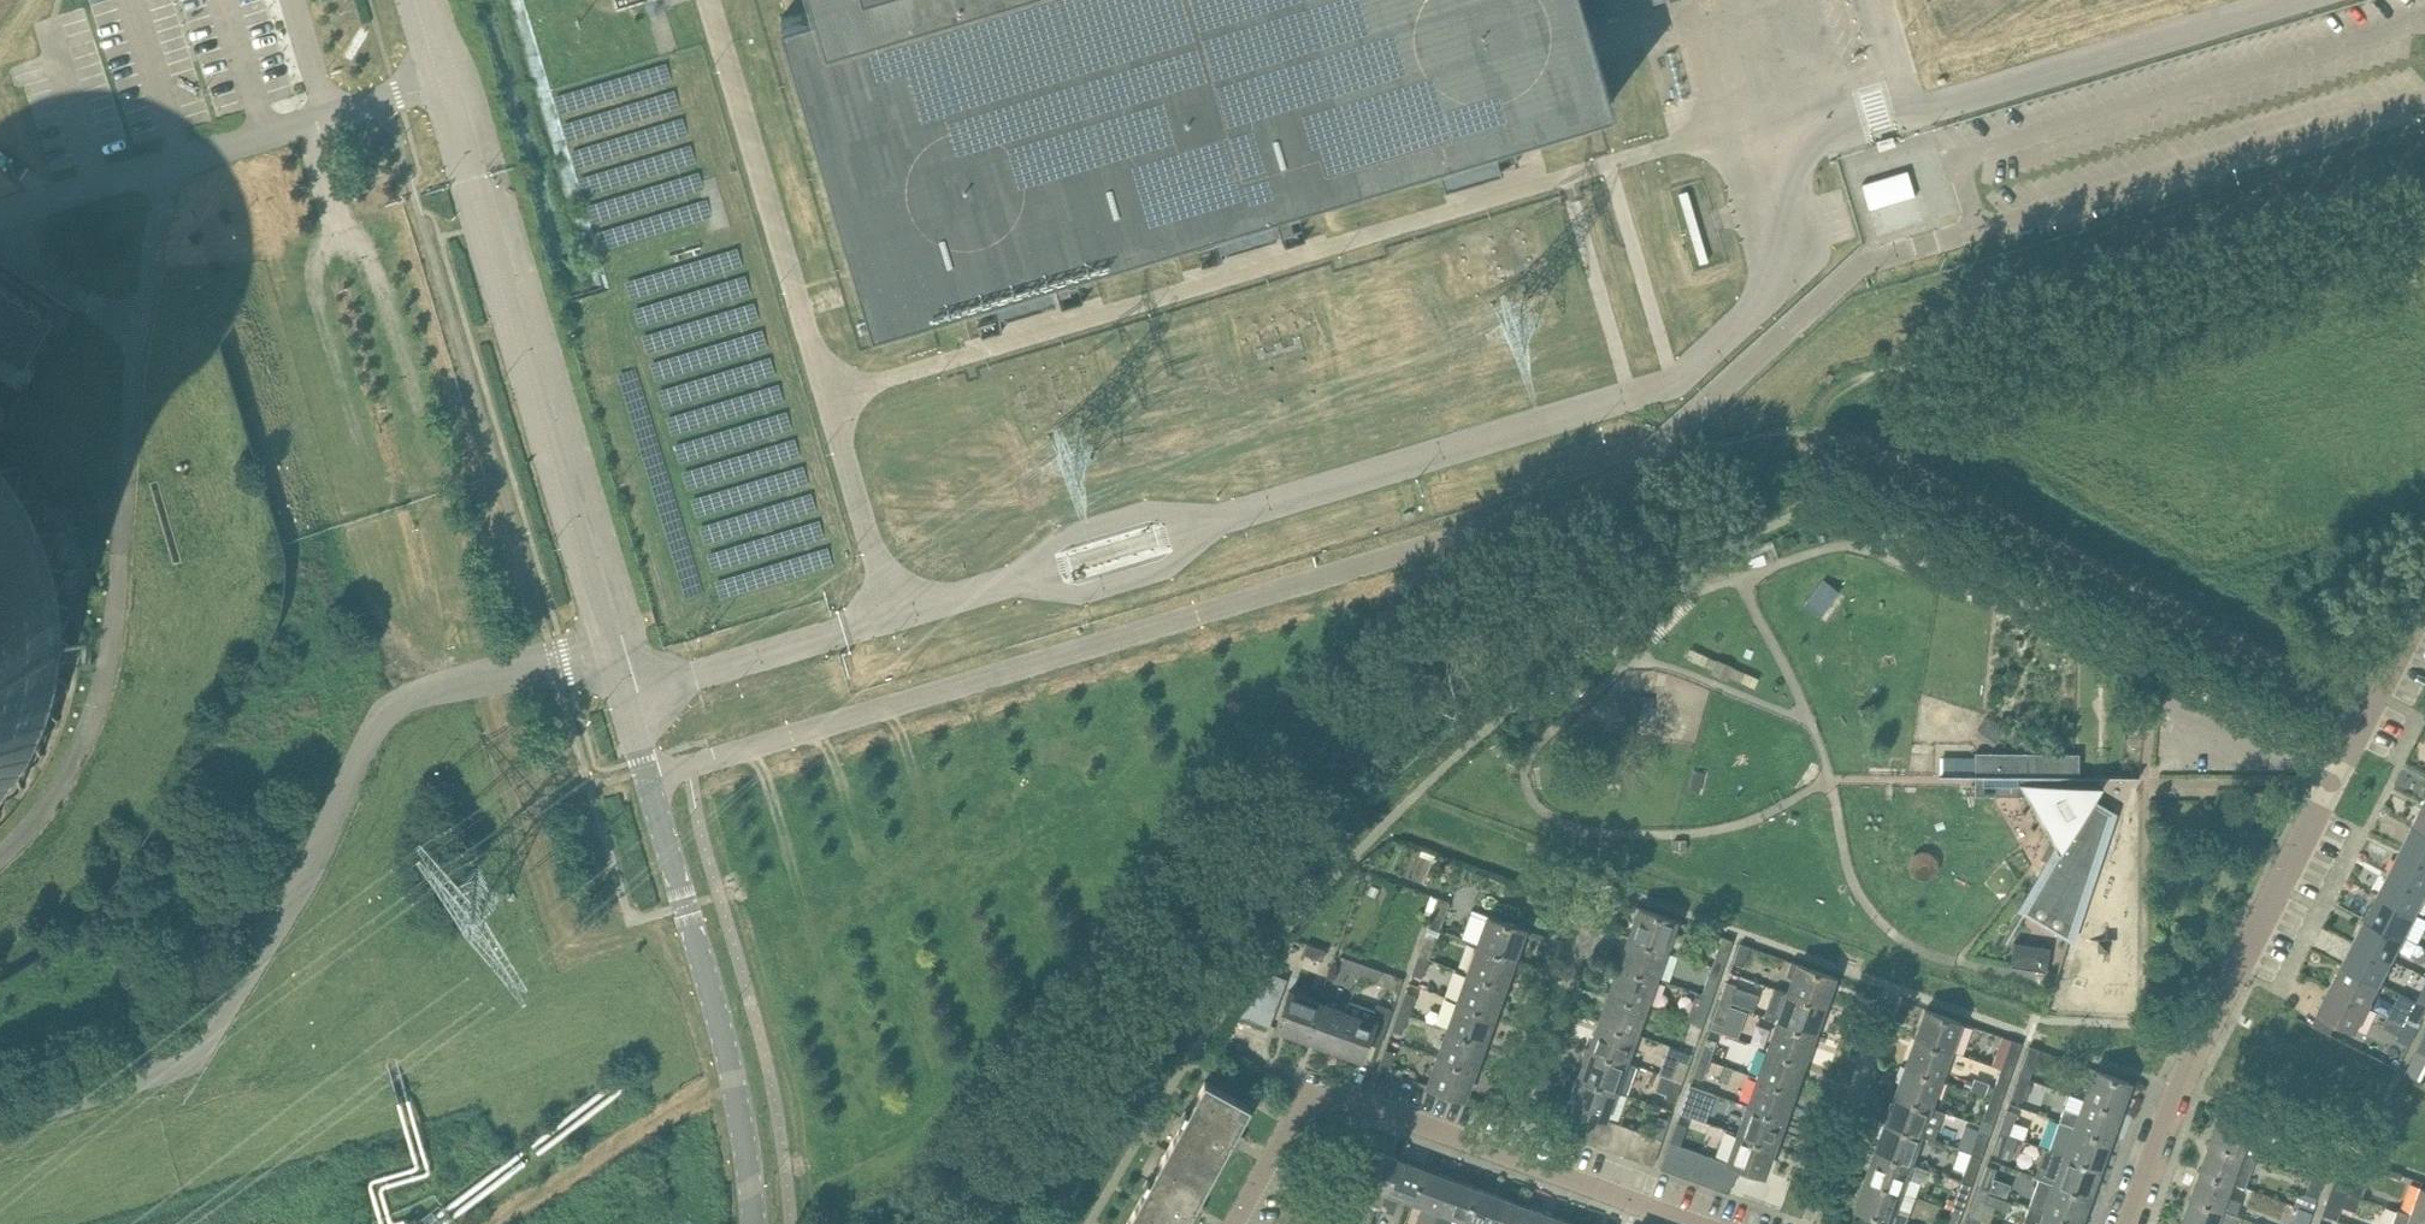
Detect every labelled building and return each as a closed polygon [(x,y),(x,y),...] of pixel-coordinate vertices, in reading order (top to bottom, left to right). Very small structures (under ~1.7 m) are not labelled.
[(817,7),(786,16),(780,18),(855,269),(857,275),(871,324),(951,300),(968,295),(980,338),(1002,331),(1000,318),(1003,318),(1004,321),(1023,315),(1055,306),(1054,303),(1057,302),(1061,309),(1084,303),(1073,265),(1090,260),(1170,237),(1190,231),(1200,268),(1222,261),(1221,253),(1225,251),(1226,255),(1253,247),(1277,240),(1276,236),(1280,235),(1284,247),(1305,241),(1294,201),(1315,195),(1435,160),(1443,190),(1468,182),(1503,172),(1501,167),(1518,162),(1511,138),(1535,131),(1612,109),(1594,47),(1587,22),(1601,18),(1660,0),(815,0),(817,7)] [(1907,170),(1862,185),(1878,236),(1923,221),(1907,170)] [(69,640),(68,615),(65,590),(59,566),(51,542),(41,520),(28,498),(14,478),(0,462),(0,812),(11,800),(26,780),(39,759),(49,737),(58,713),(64,689),(68,664),(69,640)] [(1804,605),(1820,617),(1839,591),(1823,580),(1804,605)] [(1974,588),(1973,597),(1986,599),(1988,589),(1974,588)] [(1718,661),(1712,674),(1727,680),(1732,667),(1718,661)] [(1579,681),(1571,688),(1579,697),(1587,689),(1579,681)] [(1988,716),(1979,729),(1997,741),(2005,728),(1988,716)] [(1501,740),(1492,748),(1499,755),(1508,748),(1501,740)] [(2079,777),(2079,754),(1975,753),(1975,796),(1992,796),(1992,793),(2019,793),(2019,786),(2073,786),(2073,777),(2079,777)] [(2019,786),(2019,793),(2019,796),(2033,796),(2062,846),(2031,899),(2074,924),(2108,819),(2095,812),(2091,819),(2083,814),(2099,786),(2073,786),(2019,786)] [(2414,824),(2424,829),(2424,802),(2414,824)] [(2402,848),(2424,859),(2424,829),(2414,824),(2402,848)] [(1687,841),(1674,841),(1674,851),(1687,851),(1687,841)] [(2390,871),(2424,889),(2424,859),(2402,848),(2390,871)] [(2378,895),(2416,914),(2424,898),(2424,889),(2390,871),(2378,895)] [(1434,912),(1428,927),(1439,931),(1449,902),(1439,898),(1432,895),(1426,909),(1434,912)] [(2378,895),(2366,918),(2405,938),(2416,914),(2378,895)] [(1664,951),(1667,943),(1676,921),(1636,907),(1634,913),(1637,914),(1629,936),(1628,939),(1664,951)] [(1468,940),(1478,945),(1514,958),(1514,957),(1522,935),(1525,937),(1527,930),(1488,916),(1478,913),(1468,940)] [(2366,918),(2354,942),(2393,961),(2405,938),(2366,918)] [(1428,927),(1417,958),(1427,962),(1439,931),(1428,927)] [(1627,942),(1619,964),(1618,967),(1654,980),(1664,951),(1628,939),(1629,936),(1626,935),(1624,941),(1627,942)] [(1722,937),(1712,968),(1721,971),(1732,941),(1722,937)] [(1302,953),(1305,947),(1291,942),(1282,966),(1295,971),(1302,953)] [(2011,965),(2011,966),(2023,968),(2047,971),(2050,947),(2015,942),(2011,965)] [(2354,942),(2343,965),(2381,984),(2393,961),(2354,942)] [(1306,944),(1305,947),(1302,953),(1321,960),(1325,951),(1306,944)] [(1734,963),(1743,966),(1750,948),(1740,944),(1734,963)] [(1478,945),(1467,976),(1503,989),(1504,985),(1512,964),(1515,965),(1517,958),(1514,957),(1514,958),(1478,945)] [(1341,968),(1361,975),(1364,965),(1344,958),(1341,968)] [(1427,962),(1417,958),(1412,974),(1422,978),(1427,962)] [(1837,978),(1791,962),(1786,976),(1790,977),(1784,993),(1823,1007),(1824,1005),(1832,984),(1835,985),(1837,978)] [(1617,971),(1609,992),(1608,995),(1644,1008),(1654,980),(1618,967),(1619,964),(1616,963),(1614,969),(1617,971)] [(1364,965),(1361,975),(1378,981),(1382,971),(1364,965)] [(2343,965),(2331,988),(2369,1007),(2381,984),(2343,965)] [(1712,968),(1701,997),(1711,1001),(1721,971),(1712,968)] [(1467,976),(1457,1003),(1493,1016),(1494,1013),(1502,992),(1505,993),(1507,986),(1504,985),(1503,989),(1467,976)] [(1726,982),(1719,1003),(1728,1007),(1736,985),(1726,982)] [(2369,1007),(2331,988),(2318,1012),(2357,1031),(2369,1007)] [(1775,1020),(1774,1023),(1813,1037),(1814,1033),(1822,1012),(1825,1013),(1827,1006),(1824,1005),(1823,1007),(1784,993),(1773,990),(1764,1016),(1775,1020)] [(1607,999),(1599,1020),(1598,1023),(1635,1036),(1644,1008),(1608,995),(1609,992),(1606,991),(1604,998),(1607,999)] [(1405,993),(1397,1014),(1408,1018),(1415,996),(1405,993)] [(1283,1030),(1304,1038),(1306,1039),(1318,1005),(1288,994),(1275,1031),(1281,1034),(1283,1030)] [(1701,997),(1691,1025),(1701,1028),(1711,1001),(1701,997)] [(1255,998),(1244,1016),(1270,1025),(1277,1007),(1255,998)] [(1311,1041),(1332,1048),(1334,1049),(1351,1002),(1348,1001),(1344,1014),(1318,1005),(1306,1039),(1304,1038),(1303,1041),(1310,1044),(1311,1041)] [(1334,1049),(1332,1048),(1331,1051),(1337,1054),(1339,1051),(1362,1059),(1369,1039),(1380,1043),(1393,1011),(1378,1005),(1376,1011),(1351,1002),(1334,1049)] [(2388,1017),(2405,1025),(2412,1011),(2394,1002),(2388,1017)] [(1457,1003),(1447,1032),(1483,1045),(1484,1041),(1492,1020),(1495,1021),(1497,1014),(1494,1013),(1493,1016),(1457,1003)] [(1728,1007),(1719,1003),(1713,1020),(1723,1023),(1728,1007)] [(1926,1010),(1915,1040),(1950,1052),(1960,1022),(1926,1010)] [(2412,1011),(2405,1025),(2417,1031),(2424,1017),(2412,1011)] [(1408,1018),(1397,1014),(1392,1031),(1402,1034),(1408,1018)] [(1599,1020),(1596,1019),(1594,1026),(1597,1027),(1589,1048),(1588,1051),(1624,1064),(1635,1036),(1598,1023),(1599,1020)] [(1774,1023),(1764,1051),(1803,1065),(1804,1062),(1812,1040),(1815,1041),(1817,1035),(1814,1033),(1813,1037),(1774,1023)] [(1701,1028),(1691,1025),(1686,1041),(1696,1044),(1701,1028)] [(2417,1031),(2405,1025),(2388,1058),(2400,1064),(2417,1031)] [(1710,1028),(1699,1058),(1709,1062),(1720,1031),(1710,1028)] [(1447,1032),(1437,1059),(1473,1072),(1474,1069),(1482,1048),(1485,1049),(1487,1043),(1484,1041),(1483,1045),(1447,1032)] [(2001,1069),(2000,1070),(2011,1074),(2021,1044),(2011,1040),(2001,1036),(1991,1065),(2001,1069)] [(1915,1040),(1905,1068),(1939,1081),(1950,1052),(1915,1040)] [(1587,1055),(1579,1077),(1578,1080),(1614,1093),(1615,1089),(1626,1093),(1635,1068),(1624,1064),(1588,1051),(1589,1048),(1586,1047),(1584,1054),(1587,1055)] [(2029,1047),(2018,1077),(2028,1080),(2039,1050),(2029,1047)] [(1378,1069),(1388,1072),(1395,1053),(1385,1049),(1378,1069)] [(1764,1051),(1755,1078),(1793,1092),(1794,1090),(1802,1068),(1805,1069),(1807,1063),(1804,1062),(1803,1065),(1764,1051)] [(1699,1058),(1689,1087),(1699,1091),(1705,1074),(1714,1077),(1718,1065),(1709,1062),(1699,1058)] [(1473,1072),(1437,1059),(1427,1086),(1463,1099),(1472,1076),(1475,1077),(1477,1071),(1474,1069),(1473,1072)] [(1664,1077),(1664,1078),(1681,1084),(1689,1063),(1678,1060),(1671,1080),(1664,1077)] [(1905,1068),(1894,1097),(1929,1109),(1939,1081),(1905,1068)] [(2000,1070),(1990,1099),(2000,1102),(2011,1074),(2000,1070)] [(2095,1070),(2084,1100),(2119,1112),(2130,1082),(2095,1070)] [(1569,1106),(1593,1115),(1605,1119),(1614,1093),(1578,1080),(1579,1077),(1576,1075),(1574,1082),(1577,1083),(1569,1106)] [(2028,1080),(2018,1077),(2011,1098),(2022,1102),(2023,1098),(2027,1099),(2032,1085),(2027,1083),(2028,1080)] [(1681,1084),(1664,1078),(1660,1088),(1667,1091),(1665,1098),(1675,1102),(1681,1084)] [(1755,1078),(1744,1107),(1783,1121),(1784,1118),(1792,1096),(1795,1098),(1797,1091),(1794,1090),(1793,1092),(1755,1078)] [(1975,1078),(1970,1090),(1984,1095),(1988,1083),(1975,1078)] [(1205,1081),(1167,1150),(1212,1175),(1228,1145),(1232,1147),(1236,1138),(1233,1136),(1250,1105),(1205,1081)] [(1699,1091),(1689,1087),(1683,1105),(1693,1108),(1699,1091)] [(1894,1097),(1885,1124),(1920,1136),(1929,1109),(1894,1097)] [(1990,1099),(1980,1127),(1990,1131),(2000,1102),(1990,1099)] [(2058,1121),(2058,1123),(2109,1141),(2119,1112),(2084,1100),(2079,1113),(2064,1108),(2059,1121),(2058,1121)] [(1744,1107),(1734,1136),(1773,1150),(1774,1146),(1782,1125),(1785,1126),(1787,1119),(1784,1118),(1783,1121),(1744,1107)] [(2007,1110),(1998,1134),(2008,1137),(2009,1135),(2023,1140),(2027,1127),(2014,1122),(2017,1113),(2007,1110)] [(2220,1117),(2210,1143),(2255,1159),(2265,1131),(2219,1114),(2218,1117),(2220,1117)] [(1584,1141),(1598,1147),(1608,1120),(1605,1119),(1593,1115),(1584,1141)] [(1658,1116),(1651,1135),(1662,1139),(1669,1120),(1658,1116)] [(1598,1147),(1613,1152),(1622,1125),(1608,1120),(1598,1147)] [(1677,1123),(1670,1142),(1680,1146),(1686,1127),(1677,1123)] [(2109,1141),(2058,1123),(2048,1152),(2099,1170),(2109,1141)] [(1920,1136),(1885,1124),(1875,1152),(1909,1165),(1920,1136)] [(1613,1152),(1625,1156),(1635,1130),(1622,1125),(1613,1152)] [(1973,1147),(1971,1154),(1981,1158),(1990,1131),(1980,1127),(1979,1130),(1968,1126),(1962,1143),(1973,1147)] [(1625,1156),(1639,1161),(1649,1135),(1635,1130),(1625,1156)] [(2008,1137),(1998,1134),(1991,1153),(2001,1157),(2008,1137)] [(1649,1135),(1639,1161),(1653,1166),(1662,1139),(1651,1135),(1649,1135)] [(1726,1162),(1738,1166),(1764,1175),(1772,1153),(1775,1154),(1777,1147),(1774,1146),(1773,1150),(1734,1136),(1725,1162),(1726,1162)] [(1660,1169),(1675,1174),(1685,1147),(1680,1146),(1670,1142),(1660,1169)] [(2200,1171),(2231,1182),(2245,1187),(2255,1159),(2210,1143),(2200,1171)] [(1675,1174),(1689,1179),(1698,1152),(1685,1147),(1675,1174)] [(1370,1205),(1381,1209),(1399,1159),(1371,1149),(1359,1183),(1375,1188),(1370,1205)] [(2307,1178),(2310,1179),(2323,1183),(2333,1154),(2318,1149),(2307,1178)] [(1129,1219),(1138,1223),(1185,1223),(1190,1214),(1194,1216),(1199,1206),(1195,1205),(1212,1175),(1167,1150),(1129,1219)] [(2039,1178),(2089,1196),(2099,1170),(2048,1152),(2044,1150),(2036,1177),(2039,1178)] [(1689,1179),(1702,1184),(1711,1157),(1698,1152),(1689,1179)] [(1875,1152),(1865,1180),(1900,1193),(1905,1177),(1922,1183),(1926,1171),(1909,1165),(1875,1152)] [(1971,1154),(1960,1183),(1971,1186),(1981,1158),(1971,1154)] [(1702,1184),(1716,1189),(1726,1162),(1725,1162),(1711,1157),(1702,1184)] [(2341,1158),(2331,1186),(2362,1197),(2367,1184),(2355,1179),(2360,1165),(2341,1158)] [(1396,1196),(1413,1202),(1425,1169),(1399,1159),(1381,1209),(1390,1212),(1396,1196)] [(1716,1189),(1729,1193),(1738,1166),(1726,1162),(1716,1189)] [(1987,1166),(1978,1189),(1988,1193),(1997,1169),(1987,1166)] [(1451,1179),(1425,1169),(1413,1202),(1422,1205),(1415,1223),(1435,1223),(1451,1179)] [(2200,1171),(2190,1199),(2241,1217),(2241,1216),(2236,1214),(2241,1201),(2226,1196),(2231,1183),(2231,1182),(2200,1171)] [(2029,1207),(2076,1223),(2079,1223),(2089,1196),(2039,1178),(2029,1207)] [(1451,1179),(1435,1223),(1450,1223),(1452,1217),(1465,1222),(1478,1188),(1451,1179)] [(2323,1183),(2310,1179),(2304,1194),(2296,1196),(2293,1205),(2312,1212),(2323,1183)] [(1897,1223),(1900,1223),(1906,1223),(1910,1212),(1895,1207),(1900,1193),(1865,1180),(1855,1208),(1882,1218),(1897,1223)] [(1950,1209),(1949,1211),(1961,1215),(1971,1186),(1960,1183),(1954,1200),(1948,1198),(1945,1207),(1950,1209)] [(2362,1197),(2331,1186),(2321,1215),(2336,1220),(2341,1206),(2357,1212),(2362,1197)] [(2397,1210),(2424,1220),(2424,1188),(2420,1186),(2410,1214),(2397,1210)] [(1504,1198),(1478,1188),(1465,1222),(1465,1223),(1495,1223),(1504,1198)] [(1978,1189),(1968,1217),(1978,1221),(1984,1203),(2007,1212),(2011,1202),(1988,1194),(1988,1193),(1978,1189)] [(1530,1207),(1504,1198),(1495,1223),(1524,1223),(1530,1207)] [(2182,1223),(2238,1223),(2241,1217),(2190,1199),(2182,1223)] [(1557,1217),(1530,1207),(1524,1223),(1555,1223),(1557,1217)] [(2029,1207),(2022,1223),(2076,1223),(2029,1207)] [(2392,1223),(2424,1223),(2424,1220),(2397,1210),(2392,1223)] [(1945,1223),(1957,1223),(1961,1215),(1949,1211),(1945,1223)]
